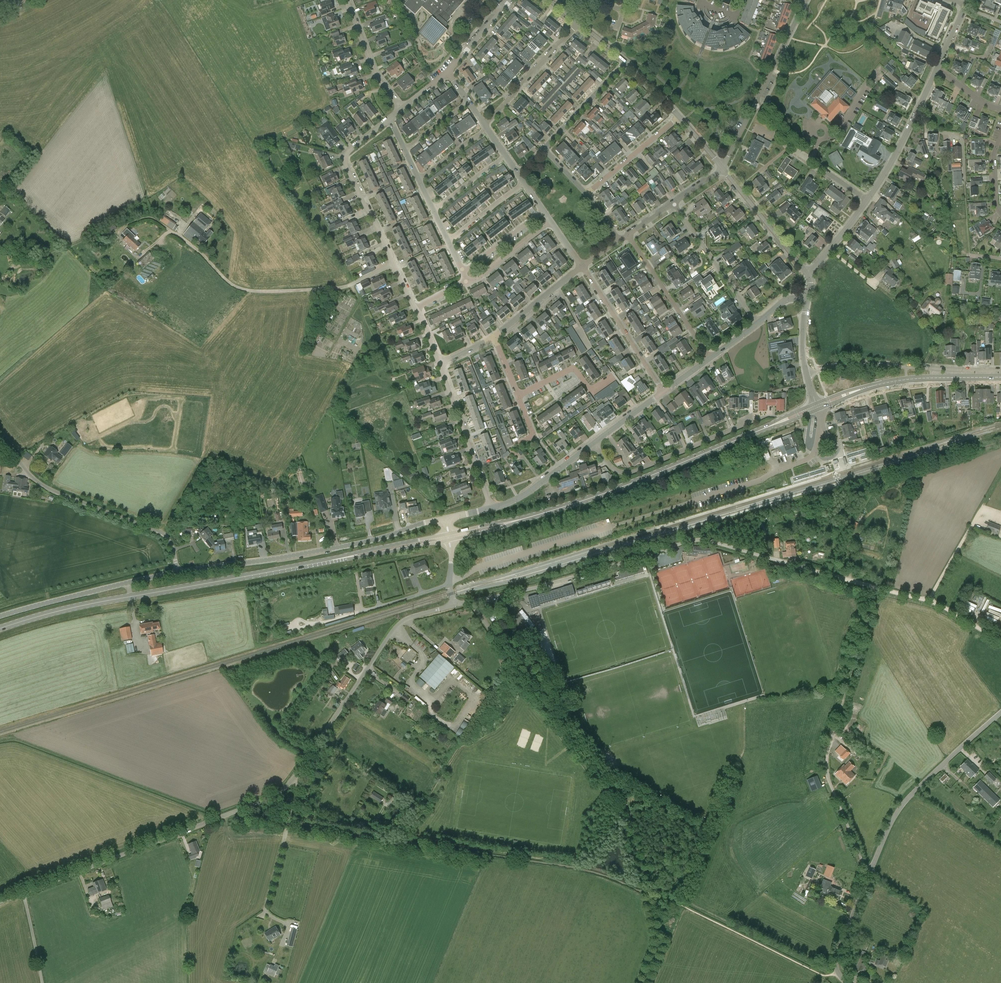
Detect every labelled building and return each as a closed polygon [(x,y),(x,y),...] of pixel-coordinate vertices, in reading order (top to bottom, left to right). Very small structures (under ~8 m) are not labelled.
[(320,10),(322,15),(328,13),(327,10),(334,8),(331,0),(330,1),(329,0),(328,0),(326,1),(327,2),(321,4),(323,9),(320,10)] [(404,5),(415,15),(422,7),(433,17),(426,25),(441,38),(448,31),(442,26),(446,23),(446,24),(451,18),(452,18),(451,18),(450,17),(455,12),(453,10),(456,6),(455,6),(457,4),(460,7),(465,1),(464,0),(408,0),(404,5)] [(522,10),(520,9),(517,13),(521,16),(525,12),(526,11),(530,5),(528,3),(529,2),(526,0),(525,1),(525,0),(520,0),(519,1),(523,3),(520,6),(523,8),(522,10)] [(896,0),(895,0),(888,0),(886,6),(890,7),(889,12),(892,13),(896,0)] [(903,2),(896,0),(892,13),(896,14),(897,9),(900,10),(900,11),(901,11),(903,14),(907,12),(902,5),(903,2)] [(1000,0),(997,0),(995,6),(993,5),(996,0),(982,0),(982,1),(985,3),(984,6),(985,6),(984,9),(995,14),(998,7),(1000,9),(999,14),(1000,15),(1000,0)] [(381,13),(378,6),(376,1),(370,4),(371,7),(364,9),(367,17),(372,15),(372,14),(375,12),(376,15),(381,13)] [(914,12),(922,16),(922,15),(923,14),(930,17),(933,11),(937,13),(928,34),(926,37),(936,41),(936,42),(937,38),(939,39),(940,35),(941,35),(943,31),(946,24),(948,20),(947,19),(949,15),(948,15),(949,12),(949,11),(940,7),(941,7),(940,7),(941,5),(937,3),(936,5),(935,5),(935,6),(931,5),(930,6),(927,4),(928,3),(927,3),(927,4),(927,5),(923,3),(922,3),(922,4),(919,3),(920,2),(919,2),(914,12)] [(757,7),(748,3),(746,8),(755,12),(757,7)] [(778,6),(778,8),(789,12),(792,6),(784,3),(783,6),(782,5),(781,7),(778,6)] [(533,7),(530,5),(526,11),(531,15),(536,8),(534,6),(533,7)] [(693,8),(685,8),(678,7),(679,13),(677,13),(678,20),(679,20),(681,24),(680,24),(683,31),(684,30),(687,34),(686,34),(691,40),(692,39),(696,41),(695,42),(701,46),(707,31),(701,28),(702,27),(701,24),(702,24),(703,24),(703,23),(703,22),(700,17),(697,18),(696,16),(694,14),(693,8)] [(529,18),(534,22),(536,19),(541,13),(538,11),(539,10),(536,8),(531,15),(529,18)] [(746,8),(743,13),(753,17),(755,12),(746,8)] [(789,12),(778,8),(777,11),(779,11),(779,13),(780,13),(780,16),(787,18),(789,12)] [(743,13),(741,18),(751,22),(753,17),(743,13)] [(333,14),(323,18),(324,21),(328,20),(331,29),(341,25),(338,17),(335,19),(333,14)] [(646,22),(654,24),(656,16),(649,14),(646,22)] [(385,16),(385,15),(379,17),(380,20),(374,23),(374,24),(370,25),(373,33),(386,28),(383,21),(388,19),(387,15),(385,16)] [(522,27),(516,22),(517,19),(512,15),(508,20),(518,28),(520,29),(522,27)] [(780,16),(779,18),(778,17),(776,19),(774,18),(773,20),(785,25),(787,18),(780,16)] [(751,22),(741,18),(739,23),(749,27),(751,22)] [(536,27),(540,22),(536,19),(534,22),(531,25),(532,27),(538,31),(535,29),(536,27)] [(540,22),(536,27),(540,30),(543,27),(545,29),(547,27),(549,29),(555,23),(552,21),(551,21),(549,19),(544,26),(540,22)] [(508,20),(504,24),(510,29),(512,26),(516,30),(518,28),(508,20)] [(785,25),(773,20),(772,23),(775,24),(775,26),(776,26),(775,28),(783,31),(785,25)] [(904,25),(921,35),(924,30),(917,26),(917,27),(907,21),(904,25)] [(646,22),(642,24),(647,33),(650,32),(649,30),(653,28),(654,24),(646,22)] [(555,23),(549,29),(555,34),(559,28),(557,26),(557,25),(555,23)] [(510,29),(504,24),(501,29),(510,37),(512,35),(508,31),(510,29)] [(647,33),(642,24),(636,27),(640,35),(643,33),(644,35),(647,33)] [(426,25),(418,33),(434,47),(441,38),(426,25)] [(979,29),(971,25),(967,33),(976,37),(977,33),(984,36),(986,32),(979,29)] [(711,33),(708,40),(705,47),(712,49),(712,48),(717,49),(717,50),(724,50),(723,48),(728,48),(729,49),(735,47),(734,45),(739,44),(740,45),(745,40),(744,39),(748,36),(738,27),(737,26),(733,30),(732,30),(730,30),(729,30),(727,30),(727,27),(721,29),(720,29),(719,30),(719,31),(720,32),(721,32),(717,33),(717,35),(711,33)] [(636,27),(631,30),(629,38),(632,39),(637,36),(638,38),(641,37),(640,35),(636,27)] [(629,38),(631,30),(623,28),(621,35),(629,38)] [(510,37),(501,29),(497,33),(503,39),(504,37),(507,40),(510,37)] [(994,46),(1000,31),(995,29),(992,37),(991,37),(988,43),(994,46)] [(344,34),(340,35),(338,30),(332,33),(333,36),(334,38),(336,37),(337,40),(336,41),(338,45),(347,42),(344,34)] [(545,35),(549,39),(553,34),(548,31),(545,35)] [(902,31),(896,42),(896,44),(903,49),(901,53),(907,55),(910,50),(928,59),(932,49),(914,41),(909,38),(910,35),(902,31)] [(384,46),(383,44),(387,43),(386,39),(390,38),(387,32),(383,33),(384,36),(376,39),(378,46),(379,46),(380,48),(384,46)] [(763,36),(763,38),(775,43),(777,36),(769,34),(768,36),(767,35),(766,37),(763,36)] [(535,39),(543,46),(547,42),(539,35),(535,39)] [(492,38),(488,43),(500,53),(498,51),(500,49),(497,47),(497,46),(495,45),(497,43),(492,38)] [(775,43),(763,38),(762,41),(764,42),(764,44),(765,44),(765,46),(772,49),(775,43)] [(535,39),(534,40),(531,39),(530,41),(532,43),(539,50),(543,46),(535,39)] [(965,39),(963,44),(962,44),(961,46),(962,47),(968,50),(970,45),(976,48),(978,44),(965,39)] [(573,48),(576,50),(581,44),(579,42),(578,43),(575,40),(569,48),(565,52),(569,56),(571,54),(573,55),(574,53),(573,52),(572,51),(573,48)] [(488,43),(484,48),(489,52),(491,49),(498,55),(500,53),(488,43)] [(532,43),(528,47),(536,54),(539,50),(532,43)] [(392,52),(400,50),(398,44),(390,47),(392,50),(381,54),(384,62),(394,58),(392,52)] [(576,50),(581,54),(575,61),(579,65),(585,58),(583,56),(586,52),(584,51),(586,49),(583,47),(584,46),(581,44),(576,50)] [(518,56),(520,53),(516,49),(518,47),(517,46),(512,51),(518,56)] [(759,49),(758,51),(770,55),(772,49),(765,46),(764,49),(763,48),(761,49),(759,49)] [(528,47),(524,51),(532,58),(536,54),(528,47)] [(484,48),(480,52),(490,61),(492,58),(487,54),(489,52),(484,48)] [(349,49),(339,53),(338,49),(333,51),(335,57),(340,56),(341,60),(345,59),(347,60),(348,58),(352,56),(351,54),(349,49)] [(532,58),(524,51),(521,55),(528,62),(532,58)] [(770,55),(758,51),(757,53),(760,54),(760,56),(761,56),(760,59),(768,61),(770,55)] [(490,61),(480,52),(476,57),(481,61),(484,58),(488,62),(490,61)] [(514,62),(512,65),(519,72),(523,68),(516,61),(518,58),(513,54),(511,56),(513,59),(512,60),(514,62)] [(563,54),(558,59),(564,63),(568,59),(563,54)] [(587,60),(585,58),(579,65),(581,63),(585,66),(589,61),(594,64),(599,58),(596,56),(596,57),(593,54),(591,56),(590,55),(587,60)] [(993,56),(992,59),(996,61),(995,65),(997,66),(996,69),(1000,71),(1000,59),(993,56)] [(599,58),(594,64),(599,69),(604,63),(601,61),(602,60),(599,58)] [(564,63),(558,59),(554,63),(559,68),(564,63)] [(477,72),(482,68),(478,63),(477,63),(475,60),(472,62),(474,66),(473,67),(477,72)] [(398,76),(404,71),(397,62),(387,70),(392,76),(395,73),(398,76)] [(911,62),(910,63),(907,62),(905,67),(908,69),(920,75),(924,66),(915,62),(914,64),(911,62)] [(559,68),(554,63),(550,68),(555,73),(559,68)] [(604,63),(599,69),(604,73),(609,67),(608,67),(609,66),(606,64),(606,65),(604,63)] [(965,69),(969,71),(971,65),(968,63),(967,66),(962,63),(961,66),(955,63),(953,68),(954,68),(953,70),(955,71),(955,72),(963,75),(965,69)] [(888,64),(885,67),(892,74),(896,71),(888,64)] [(341,74),(342,74),(346,73),(347,76),(354,74),(355,75),(358,74),(355,65),(346,69),(345,65),(340,67),(340,66),(335,68),(338,75),(341,74)] [(512,65),(508,69),(516,76),(519,72),(512,65)] [(576,72),(578,75),(581,72),(583,74),(586,71),(581,67),(576,72)] [(508,69),(504,73),(512,80),(516,76),(508,69)] [(466,79),(472,75),(468,70),(462,74),(466,79)] [(825,118),(830,122),(840,111),(844,114),(849,107),(841,100),(846,95),(851,99),(856,94),(830,71),(808,96),(814,101),(810,105),(820,114),(819,116),(824,120),(825,118)] [(503,72),(499,76),(500,77),(508,84),(509,85),(512,82),(511,81),(512,80),(504,73),(503,72)] [(404,81),(399,85),(404,90),(407,88),(408,89),(411,86),(410,86),(415,82),(408,73),(402,78),(404,81)] [(545,73),(541,78),(546,82),(550,78),(545,73)] [(472,75),(466,79),(470,84),(475,80),(472,75)] [(881,79),(882,80),(880,82),(883,86),(885,83),(894,91),(898,87),(884,76),(881,79)] [(911,76),(908,79),(904,76),(903,76),(902,76),(901,77),(900,78),(900,79),(901,81),(911,89),(917,82),(911,76)] [(987,80),(981,77),(980,79),(974,76),(971,83),(972,83),(971,84),(972,84),(972,86),(974,87),(976,86),(976,87),(977,86),(979,87),(980,86),(983,88),(987,80)] [(500,77),(496,81),(501,85),(504,89),(508,84),(500,77)] [(541,78),(536,82),(542,87),(546,82),(541,78)] [(585,83),(590,88),(595,83),(590,78),(585,83)] [(621,96),(619,98),(620,99),(624,96),(621,93),(627,88),(625,86),(628,83),(624,79),(615,87),(618,90),(617,91),(621,96)] [(342,85),(344,92),(351,90),(353,93),(364,89),(361,81),(353,84),(352,81),(345,83),(345,84),(342,85)] [(536,82),(532,87),(537,92),(542,87),(536,82)] [(479,85),(473,89),(477,94),(485,88),(482,83),(479,85)] [(563,92),(566,95),(569,93),(565,89),(568,86),(565,83),(560,89),(563,92)] [(590,88),(585,83),(581,88),(586,92),(590,88)] [(1000,95),(1000,87),(997,86),(996,88),(991,85),(988,92),(989,93),(988,93),(989,94),(990,95),(992,96),(993,95),(994,96),(994,95),(997,96),(997,95),(1000,96),(1000,95)] [(327,90),(329,96),(337,92),(335,87),(327,90)] [(537,92),(532,87),(528,92),(533,96),(537,92)] [(485,88),(477,94),(480,99),(488,93),(485,88)] [(502,95),(498,93),(495,88),(491,91),(494,95),(497,94),(499,97),(502,95)] [(581,88),(577,92),(576,92),(581,97),(586,92),(581,88)] [(457,98),(451,90),(446,93),(452,101),(457,98)] [(634,90),(626,97),(632,104),(637,98),(635,97),(638,94),(634,90)] [(943,101),(944,97),(942,96),(943,94),(935,90),(930,101),(938,105),(941,106),(945,108),(948,103),(943,101)] [(573,93),(575,94),(572,97),(577,102),(581,97),(576,92),(577,92),(575,91),(573,93)] [(906,97),(898,93),(895,91),(891,100),(902,105),(901,106),(906,108),(911,99),(906,96),(906,97)] [(362,93),(354,99),(357,102),(365,96),(362,93)] [(452,101),(446,93),(442,96),(448,105),(452,101)] [(480,99),(483,103),(492,97),(488,93),(480,99)] [(439,98),(437,99),(443,108),(448,105),(442,96),(440,94),(438,95),(439,98)] [(616,105),(611,100),(613,98),(609,94),(604,98),(614,107),(614,108),(616,105)] [(522,98),(517,103),(524,109),(529,104),(532,107),(535,104),(530,100),(527,103),(522,98)] [(614,107),(604,98),(600,103),(604,107),(606,105),(612,110),(614,107)] [(429,104),(435,111),(437,110),(438,111),(443,108),(437,99),(432,103),(431,100),(428,102),(429,104)] [(629,110),(627,108),(618,99),(615,102),(622,109),(626,113),(629,110)] [(639,102),(633,108),(637,112),(639,111),(642,114),(650,106),(644,101),(641,104),(639,102)] [(876,101),(874,106),(887,113),(889,109),(876,101)] [(360,107),(364,112),(364,113),(367,111),(372,117),(377,113),(369,102),(365,106),(364,103),(360,107)] [(567,102),(563,107),(568,111),(572,106),(567,102)] [(524,109),(517,103),(513,108),(519,114),(524,109)] [(425,112),(431,120),(435,116),(432,113),(435,111),(429,104),(425,107),(427,110),(424,111),(425,112)] [(358,110),(359,112),(354,117),(361,126),(367,121),(362,114),(364,112),(360,107),(359,107),(360,109),(358,110)] [(568,111),(563,107),(559,111),(564,116),(568,111)] [(960,117),(959,118),(966,122),(970,115),(967,113),(967,112),(965,110),(965,109),(964,109),(964,108),(962,107),(961,107),(960,107),(959,107),(955,113),(960,117)] [(603,120),(597,115),(599,112),(595,108),(591,113),(601,122),(603,120)] [(420,111),(418,113),(426,123),(431,120),(425,112),(424,111),(422,113),(420,111)] [(559,111),(554,116),(559,120),(564,116),(559,111)] [(624,116),(628,121),(628,120),(627,119),(630,117),(632,120),(636,117),(629,111),(624,115),(624,116)] [(604,112),(601,114),(607,120),(610,117),(604,112)] [(416,115),(417,117),(415,118),(422,127),(426,123),(418,113),(416,115)] [(601,122),(591,113),(586,117),(591,122),(595,117),(598,120),(596,122),(599,124),(601,122)] [(655,113),(651,117),(647,113),(644,116),(652,125),(660,118),(659,116),(660,115),(657,113),(656,113),(655,113)] [(891,113),(887,120),(886,122),(896,127),(901,119),(891,113)] [(470,116),(469,117),(467,114),(465,115),(467,118),(465,120),(471,128),(476,125),(470,116)] [(559,120),(554,116),(550,121),(555,125),(559,120)] [(985,128),(988,121),(986,120),(987,119),(982,117),(981,120),(978,119),(976,124),(971,122),(969,127),(975,129),(976,127),(978,128),(982,129),(981,132),(986,134),(988,129),(985,128)] [(355,130),(351,125),(353,123),(349,118),(343,123),(351,133),(355,130)] [(415,118),(411,122),(417,130),(422,127),(415,118)] [(515,120),(509,124),(505,118),(502,121),(502,122),(497,125),(502,132),(508,128),(509,130),(514,127),(518,124),(515,120)] [(465,120),(463,121),(461,119),(459,120),(460,123),(466,131),(471,128),(465,120)] [(551,129),(546,124),(544,122),(539,126),(534,122),(533,124),(529,120),(528,122),(539,132),(541,133),(543,131),(546,134),(551,129)] [(539,132),(528,122),(527,121),(525,124),(534,132),(530,136),(532,139),(537,144),(542,138),(537,134),(539,132)] [(876,124),(878,125),(876,128),(879,130),(875,137),(879,139),(880,138),(884,140),(884,139),(888,142),(893,133),(886,128),(885,129),(882,127),(883,125),(878,121),(876,124)] [(411,122),(406,125),(413,134),(413,133),(414,135),(417,133),(416,131),(417,130),(411,122)] [(344,127),(342,129),(339,125),(336,128),(340,133),(342,131),(347,137),(351,133),(343,123),(342,124),(344,127)] [(461,135),(466,131),(460,123),(456,126),(461,135)] [(581,123),(577,127),(585,135),(590,130),(593,134),(595,131),(590,125),(587,128),(586,127),(581,123)] [(620,132),(617,129),(623,123),(614,131),(612,129),(610,130),(613,134),(616,131),(618,134),(620,132)] [(638,123),(633,127),(640,135),(644,131),(638,123)] [(599,128),(594,124),(591,127),(596,131),(597,131),(598,132),(600,130),(599,128)] [(413,134),(406,125),(402,129),(408,137),(413,134)] [(456,126),(451,129),(457,138),(461,135),(456,126)] [(509,130),(511,132),(505,136),(510,143),(518,137),(516,134),(518,132),(514,127),(509,130)] [(587,137),(585,135),(577,127),(573,132),(579,138),(581,136),(585,139),(587,137)] [(633,127),(629,131),(636,139),(640,135),(633,127)] [(879,162),(879,160),(879,159),(878,157),(877,157),(878,156),(877,153),(875,153),(876,151),(878,152),(882,145),(851,128),(841,145),(842,143),(849,147),(853,141),(855,142),(856,139),(864,144),(861,149),(861,151),(860,154),(861,156),(862,159),(861,160),(863,161),(865,163),(867,164),(869,165),(872,166),(874,165),(877,165),(878,163),(879,162)] [(628,129),(623,133),(631,142),(636,139),(629,131),(628,129)] [(338,142),(330,131),(323,137),(331,147),(338,142)] [(447,135),(443,138),(449,146),(454,143),(450,137),(452,136),(448,131),(446,132),(447,134),(447,135)] [(616,132),(613,134),(615,137),(617,135),(621,139),(627,146),(631,142),(623,133),(622,134),(620,132),(618,134),(616,132)] [(674,133),(668,138),(667,137),(663,140),(668,145),(669,145),(671,148),(669,150),(671,153),(676,148),(674,146),(681,141),(679,138),(678,139),(674,133)] [(932,147),(933,143),(936,143),(937,135),(927,135),(927,139),(928,139),(927,143),(928,143),(927,147),(929,147),(928,152),(934,152),(934,148),(932,147)] [(438,138),(440,140),(438,141),(445,150),(449,146),(443,138),(441,136),(438,138)] [(753,140),(750,147),(747,153),(748,154),(744,160),(751,164),(750,165),(756,168),(758,164),(755,162),(763,146),(768,148),(771,143),(758,137),(755,141),(753,140)] [(614,143),(610,147),(617,155),(621,151),(616,145),(619,143),(614,138),(613,139),(612,140),(614,143)] [(386,149),(393,145),(390,140),(383,143),(386,149)] [(971,140),(971,150),(975,150),(975,155),(979,154),(979,155),(983,155),(983,154),(984,154),(984,150),(984,147),(983,143),(978,143),(978,140),(971,140)] [(445,150),(438,141),(434,145),(440,153),(445,150)] [(560,154),(567,147),(563,143),(556,150),(560,154)] [(523,144),(519,146),(514,150),(520,158),(528,152),(525,147),(526,147),(523,144)] [(393,145),(386,149),(388,154),(395,151),(393,145)] [(434,145),(429,148),(436,157),(440,153),(434,145)] [(485,150),(490,156),(495,153),(490,146),(485,150)] [(654,154),(654,155),(658,160),(658,159),(660,158),(659,156),(662,153),(665,156),(668,153),(665,149),(663,151),(659,146),(653,150),(655,153),(653,154),(654,154)] [(929,154),(926,146),(920,148),(922,156),(929,154)] [(567,147),(560,154),(564,158),(571,151),(567,147)] [(617,155),(610,147),(606,150),(613,158),(617,155)] [(960,147),(952,148),(953,160),(961,159),(960,147)] [(436,157),(429,148),(425,152),(432,160),(436,157)] [(327,156),(323,158),(321,155),(322,151),(314,149),(312,154),(318,155),(324,169),(331,166),(327,156)] [(606,150),(605,150),(604,149),(600,152),(602,153),(601,154),(608,162),(613,158),(606,150)] [(686,149),(680,154),(679,153),(679,152),(677,149),(671,154),(674,157),(675,156),(679,161),(683,157),(687,162),(693,157),(686,149)] [(490,156),(485,150),(480,153),(485,159),(490,156)] [(398,156),(395,151),(388,154),(391,160),(398,156)] [(571,151),(564,158),(567,162),(575,155),(571,151)] [(834,167),(843,162),(837,151),(828,156),(834,167)] [(370,155),(374,163),(378,161),(375,152),(370,155)] [(425,152),(420,155),(427,164),(432,160),(425,152)] [(485,159),(480,153),(476,156),(480,163),(485,159)] [(907,165),(912,167),(914,164),(913,163),(914,162),(917,164),(919,160),(915,158),(916,156),(910,153),(906,160),(909,162),(907,165)] [(608,162),(601,154),(597,158),(604,166),(608,162)] [(651,166),(652,166),(654,168),(658,164),(661,168),(663,166),(658,159),(658,160),(654,155),(652,156),(649,154),(645,157),(648,162),(651,166)] [(427,164),(420,155),(416,159),(422,167),(427,164)] [(567,162),(571,166),(579,159),(575,155),(567,162)] [(583,161),(586,164),(586,163),(592,158),(589,155),(585,158),(584,160),(583,161)] [(391,166),(392,169),(398,166),(397,164),(401,162),(398,156),(391,160),(393,165),(391,166)] [(480,163),(476,156),(471,160),(475,166),(480,163)] [(786,158),(777,171),(782,174),(783,172),(793,178),(797,172),(787,166),(790,161),(786,158)] [(361,169),(368,165),(366,159),(358,163),(361,169)] [(969,160),(969,167),(975,166),(975,171),(984,171),(984,163),(981,163),(981,160),(969,160)] [(640,161),(636,165),(639,169),(638,170),(642,175),(648,170),(640,161)] [(693,166),(691,167),(688,165),(684,169),(688,173),(692,170),(695,174),(703,167),(699,162),(693,167),(693,166)] [(467,164),(462,168),(467,174),(472,170),(467,164)] [(576,172),(581,177),(589,169),(587,167),(588,166),(586,164),(585,165),(584,165),(576,172)] [(368,165),(361,169),(364,174),(371,171),(368,165)] [(459,167),(460,169),(458,171),(463,178),(467,174),(462,168),(461,166),(459,167)] [(923,181),(925,175),(909,167),(906,171),(902,169),(898,177),(908,182),(910,177),(915,179),(916,177),(923,181)] [(399,177),(406,174),(404,168),(397,172),(399,177)] [(593,174),(589,169),(581,177),(586,182),(593,174)] [(631,169),(626,173),(629,176),(628,176),(633,182),(638,178),(631,169)] [(686,177),(684,174),(681,170),(674,175),(677,180),(678,179),(681,184),(686,180),(684,178),(686,177)] [(371,171),(364,174),(366,180),(374,176),(371,171)] [(463,178),(458,171),(453,175),(458,181),(463,178)] [(656,176),(651,171),(649,173),(651,176),(646,180),(648,182),(656,176)] [(764,173),(769,180),(772,177),(767,171),(764,173)] [(953,173),(954,186),(961,185),(961,172),(953,173)] [(509,173),(504,177),(508,183),(513,180),(509,173)] [(662,183),(665,181),(660,173),(657,176),(662,183)] [(335,174),(329,177),(328,174),(321,177),(324,184),(326,183),(328,185),(338,180),(335,174)] [(458,181),(453,175),(448,179),(453,185),(458,181)] [(374,176),(366,180),(369,185),(376,182),(374,176)] [(760,176),(753,182),(757,187),(756,188),(760,194),(768,188),(764,183),(765,182),(760,176)] [(504,177),(499,180),(504,187),(508,183),(504,177)] [(626,182),(622,177),(615,182),(621,189),(626,185),(628,188),(632,185),(628,180),(626,182)] [(408,178),(401,182),(405,188),(412,185),(408,178)] [(670,178),(665,182),(671,191),(676,188),(672,183),(673,183),(670,178)] [(808,178),(800,191),(803,193),(806,190),(813,195),(818,187),(815,185),(816,184),(814,183),(813,184),(811,183),(812,182),(811,182),(812,180),(808,178)] [(448,179),(444,183),(449,189),(453,185),(448,179)] [(971,180),(971,188),(971,196),(978,196),(977,188),(976,188),(976,185),(982,185),(981,179),(971,180)] [(499,180),(494,184),(499,190),(504,187),(499,180)] [(638,181),(633,186),(637,191),(642,186),(638,181)] [(376,182),(369,185),(372,191),(379,187),(376,182)] [(449,189),(444,183),(439,186),(444,193),(449,189)] [(640,194),(650,186),(648,183),(638,191),(640,194)] [(499,190),(494,184),(489,187),(494,193),(499,190)] [(414,190),(412,185),(405,188),(407,194),(406,194),(407,197),(412,194),(411,192),(414,190)] [(660,185),(653,190),(657,196),(658,195),(661,198),(665,195),(662,190),(663,190),(660,185)] [(332,186),(326,188),(325,189),(327,195),(329,194),(331,197),(333,195),(334,196),(343,191),(340,186),(333,189),(332,186)] [(391,186),(384,189),(386,193),(390,191),(392,195),(395,194),(391,186)] [(444,193),(439,186),(434,190),(439,196),(444,193)] [(839,202),(845,207),(850,200),(842,195),(838,192),(839,192),(831,186),(825,194),(836,202),(838,203),(839,202)] [(892,186),(888,191),(896,196),(900,191),(892,186)] [(780,189),(777,191),(777,190),(766,198),(771,204),(781,196),(780,195),(783,193),(780,189)] [(608,190),(599,196),(601,199),(602,199),(604,202),(612,196),(608,190)] [(717,203),(719,202),(723,207),(731,200),(727,194),(724,197),(719,190),(713,194),(716,198),(715,199),(717,203)] [(334,196),(335,199),(332,200),(333,202),(345,197),(343,191),(334,196)] [(481,195),(486,201),(491,198),(486,191),(481,195)] [(896,196),(888,191),(884,197),(892,202),(896,196)] [(378,201),(386,198),(383,192),(376,196),(378,201)] [(649,202),(651,205),(652,206),(654,204),(654,203),(656,201),(650,193),(643,198),(647,203),(649,202)] [(486,201),(481,195),(476,199),(481,205),(486,201)] [(413,205),(420,202),(417,196),(410,200),(413,205)] [(605,205),(608,208),(618,201),(620,204),(625,200),(623,197),(619,199),(618,196),(614,199),(612,196),(604,202),(606,205),(605,205)] [(636,200),(638,203),(633,206),(638,213),(645,209),(642,204),(644,202),(640,197),(636,200)] [(386,198),(378,201),(381,207),(388,204),(386,198)] [(476,199),(471,202),(477,209),(481,205),(476,199)] [(711,211),(707,205),(703,199),(695,205),(697,208),(693,210),(699,218),(705,214),(706,215),(711,211)] [(884,209),(887,204),(880,199),(877,204),(879,205),(872,214),(877,217),(877,218),(878,219),(879,219),(884,222),(886,219),(893,224),(895,221),(897,223),(901,217),(894,212),(894,213),(891,211),(889,214),(886,211),(884,209)] [(528,200),(523,204),(527,210),(532,207),(528,200)] [(783,213),(791,204),(786,200),(778,208),(783,213)] [(811,209),(815,202),(812,200),(807,207),(811,209)] [(903,204),(897,200),(893,206),(899,210),(903,204)] [(420,202),(413,205),(415,211),(422,207),(420,202)] [(471,202),(467,206),(472,212),(477,209),(471,202)] [(838,203),(836,202),(835,204),(835,203),(830,210),(837,216),(842,209),(843,210),(845,207),(839,202),(838,203)] [(347,203),(338,208),(335,209),(336,211),(340,210),(341,213),(350,209),(347,203)] [(388,204),(381,207),(384,213),(391,209),(388,204)] [(527,210),(523,204),(518,207),(522,214),(527,210)] [(819,206),(818,206),(815,204),(814,205),(817,208),(812,214),(819,219),(817,222),(818,223),(815,226),(817,228),(816,228),(818,229),(821,231),(824,228),(826,229),(831,222),(827,219),(830,215),(819,206)] [(981,204),(969,204),(970,211),(976,210),(976,215),(980,215),(980,216),(984,215),(984,214),(986,214),(986,207),(981,207),(981,204)] [(467,206),(462,210),(467,216),(472,212),(467,206)] [(0,213),(5,217),(10,211),(5,207),(0,213)] [(422,207),(415,211),(418,216),(425,212),(422,207)] [(522,214),(518,207),(513,211),(518,217),(522,214)] [(731,207),(727,210),(724,213),(726,216),(729,213),(736,222),(744,216),(739,209),(736,212),(731,207)] [(801,215),(793,207),(787,212),(796,221),(801,215)] [(168,208),(164,215),(160,221),(175,231),(179,226),(177,225),(182,218),(168,208)] [(614,216),(616,220),(625,214),(621,208),(611,214),(613,217),(614,216)] [(341,213),(343,216),(340,218),(341,220),(353,214),(350,209),(341,213)] [(393,215),(391,209),(384,213),(386,218),(393,215)] [(209,230),(207,228),(214,219),(204,210),(183,235),(191,241),(193,242),(195,240),(203,246),(213,233),(209,230)] [(467,216),(462,210),(457,213),(463,220),(467,216)] [(518,217),(513,211),(508,214),(513,221),(518,217)] [(428,218),(425,212),(418,216),(421,222),(428,218)] [(463,220),(457,213),(453,217),(458,224),(463,220)] [(629,220),(625,214),(616,220),(619,223),(618,224),(620,226),(624,224),(625,225),(628,223),(627,222),(629,220)] [(396,220),(393,215),(386,218),(389,224),(396,220)] [(458,224),(453,217),(448,221),(453,227),(458,224)] [(715,220),(715,221),(708,226),(711,230),(708,232),(712,238),(714,236),(715,238),(718,236),(720,239),(724,236),(725,238),(728,236),(720,224),(724,222),(720,217),(715,220)] [(500,222),(505,229),(509,225),(505,218),(500,222)] [(349,223),(344,226),(345,228),(348,227),(349,230),(358,226),(355,220),(349,223)] [(411,228),(407,220),(402,222),(404,225),(406,224),(408,229),(411,228)] [(865,221),(855,234),(859,237),(859,236),(867,242),(873,234),(873,235),(876,230),(868,224),(869,224),(865,221)] [(989,230),(993,228),(988,221),(982,225),(980,222),(973,227),(977,233),(981,231),(983,234),(986,233),(986,234),(990,231),(989,230)] [(505,229),(500,222),(495,226),(500,232),(505,229)] [(426,233),(433,230),(431,224),(423,228),(426,233)] [(671,224),(662,230),(664,234),(668,232),(672,239),(681,233),(678,229),(676,231),(671,224)] [(752,225),(745,230),(743,228),(738,232),(742,235),(746,232),(752,239),(758,234),(753,228),(754,228),(752,225)] [(345,239),(343,240),(345,243),(345,242),(346,242),(354,238),(353,235),(357,233),(361,231),(358,226),(349,230),(350,233),(348,234),(349,237),(345,239)] [(394,235),(402,232),(399,226),(392,230),(394,235)] [(500,232),(495,226),(490,230),(495,236),(500,232)] [(806,235),(810,237),(804,244),(810,249),(817,240),(812,235),(815,232),(810,227),(807,230),(809,232),(806,235)] [(436,235),(433,230),(426,233),(429,239),(436,235)] [(495,236),(490,230),(486,233),(491,240),(495,236)] [(994,247),(999,250),(1000,247),(1000,233),(998,231),(993,239),(997,242),(994,247)] [(404,237),(402,232),(394,235),(397,241),(404,237)] [(141,245),(129,234),(123,240),(135,251),(141,245)] [(438,240),(436,235),(429,239),(431,243),(438,240)] [(482,236),(477,240),(482,246),(487,243),(482,236)] [(545,247),(552,242),(548,236),(540,242),(545,247)] [(647,241),(649,244),(646,245),(653,256),(657,253),(661,258),(664,256),(667,260),(674,255),(665,242),(658,247),(656,244),(658,243),(657,241),(656,241),(653,236),(647,241)] [(354,238),(346,242),(347,245),(352,242),(352,243),(354,242),(355,245),(357,244),(359,247),(367,243),(365,237),(360,239),(356,241),(354,238)] [(404,237),(397,241),(400,246),(407,243),(404,237)] [(685,239),(677,244),(675,241),(669,245),(672,248),(675,246),(679,252),(682,250),(683,251),(690,247),(685,239)] [(441,246),(438,240),(431,243),(434,250),(441,246)] [(482,246),(477,240),(472,244),(477,250),(482,246)] [(852,240),(847,247),(850,250),(854,253),(857,249),(860,252),(861,251),(864,253),(866,251),(870,254),(871,252),(866,248),(864,246),(863,248),(856,242),(856,243),(852,240)] [(545,251),(547,253),(549,252),(549,253),(556,247),(552,242),(545,247),(547,250),(545,251)] [(738,242),(732,246),(726,251),(728,253),(722,257),(725,262),(727,261),(730,265),(736,261),(733,257),(734,257),(732,254),(742,247),(738,242)] [(765,242),(758,248),(755,244),(750,248),(754,253),(758,250),(760,253),(761,252),(764,255),(771,249),(765,242)] [(359,247),(360,250),(358,251),(359,253),(370,248),(367,243),(359,247)] [(407,243),(400,246),(402,252),(409,249),(407,243)] [(872,245),(870,243),(866,248),(871,252),(876,245),(874,243),(872,245)] [(472,244),(468,247),(466,245),(472,254),(477,250),(472,244)] [(463,247),(465,249),(463,251),(468,258),(472,254),(466,245),(463,247)] [(425,247),(422,248),(425,253),(424,253),(426,257),(431,254),(429,251),(427,252),(425,247)] [(412,254),(409,249),(402,252),(405,257),(412,254)] [(528,249),(522,253),(528,260),(533,256),(528,249)] [(625,280),(630,276),(632,274),(630,270),(629,269),(634,266),(635,265),(633,261),(634,261),(628,251),(627,251),(619,256),(619,257),(624,264),(626,267),(621,270),(621,269),(620,268),(619,267),(617,269),(625,280)] [(439,261),(446,257),(444,252),(437,256),(439,261)] [(551,262),(553,265),(563,258),(558,252),(551,258),(553,260),(551,262)] [(528,260),(522,253),(517,257),(522,264),(528,260)] [(375,260),(373,254),(362,260),(363,262),(365,261),(367,264),(375,260)] [(695,254),(690,258),(688,255),(682,260),(685,264),(688,262),(691,266),(692,265),(694,268),(700,264),(696,259),(698,258),(695,254)] [(446,257),(439,261),(442,266),(449,262),(446,257)] [(551,266),(548,269),(552,274),(555,271),(553,268),(557,265),(560,268),(567,263),(563,258),(553,265),(551,266)] [(894,269),(899,266),(895,258),(889,261),(894,269)] [(749,259),(740,265),(741,267),(733,273),(737,279),(746,273),(751,281),(758,276),(748,263),(750,261),(749,259)] [(779,259),(769,268),(781,282),(791,273),(779,259)] [(361,273),(362,276),(369,273),(367,270),(378,265),(375,260),(367,264),(368,267),(364,269),(365,271),(361,273)] [(409,269),(416,266),(414,261),(407,264),(409,269)] [(519,274),(515,270),(518,268),(513,261),(507,265),(513,272),(516,276),(519,274)] [(451,267),(449,262),(442,266),(444,271),(451,267)] [(611,262),(606,265),(612,273),(616,270),(611,262)] [(762,273),(768,268),(764,264),(758,269),(762,273)] [(971,264),(971,272),(976,273),(976,270),(980,271),(980,270),(980,265),(971,264)] [(417,266),(416,266),(409,269),(412,275),(419,272),(418,269),(420,268),(419,265),(417,266)] [(513,272),(507,265),(502,269),(507,276),(513,272)] [(668,277),(672,283),(675,281),(677,285),(680,283),(682,286),(688,282),(686,279),(685,280),(678,270),(675,272),(671,266),(667,269),(669,272),(667,273),(669,276),(668,277)] [(451,267),(444,271),(448,278),(455,274),(451,267)] [(547,273),(545,274),(540,268),(540,269),(538,267),(536,269),(540,273),(540,274),(547,282),(551,278),(550,276),(552,274),(548,269),(545,271),(547,273)] [(883,272),(886,275),(882,280),(886,283),(887,282),(893,287),(897,281),(891,276),(894,273),(887,267),(883,272)] [(954,267),(953,281),(960,282),(961,271),(958,271),(959,268),(954,267)] [(599,278),(601,277),(604,282),(607,280),(605,278),(609,275),(606,270),(599,274),(598,275),(599,278)] [(971,272),(970,272),(969,279),(972,279),(972,280),(973,281),(975,282),(976,281),(976,280),(980,280),(980,271),(980,270),(980,271),(976,270),(976,273),(971,272)] [(530,276),(534,281),(537,278),(530,271),(528,273),(530,276)] [(422,277),(419,272),(412,275),(415,281),(422,277)] [(992,272),(992,273),(991,273),(990,276),(990,277),(991,277),(991,280),(995,281),(995,283),(1000,284),(1000,273),(992,272)] [(492,277),(498,284),(503,280),(497,273),(492,277)] [(639,286),(647,280),(642,273),(634,278),(639,286)] [(538,275),(540,278),(537,281),(542,286),(547,282),(540,274),(538,275)] [(607,280),(604,282),(608,288),(614,283),(609,275),(605,278),(607,280)] [(698,287),(702,284),(706,291),(716,284),(710,275),(703,280),(699,275),(692,279),(698,287)] [(386,284),(382,276),(372,281),(375,289),(386,284)] [(763,276),(749,285),(751,288),(747,292),(752,300),(760,294),(757,289),(768,282),(763,276)] [(422,277),(415,281),(417,286),(424,283),(422,277)] [(498,284),(492,277),(487,281),(492,288),(498,284)] [(360,283),(356,285),(359,292),(363,290),(362,289),(363,289),(371,285),(368,279),(360,283)] [(519,285),(523,281),(522,281),(521,279),(514,284),(520,292),(523,290),(519,285)] [(647,280),(639,286),(645,294),(652,288),(647,280)] [(427,288),(424,283),(417,286),(420,292),(427,288)] [(483,284),(476,287),(480,295),(487,292),(483,284)] [(520,292),(514,284),(512,286),(513,287),(513,288),(518,294),(520,292)] [(533,284),(528,288),(533,293),(538,289),(533,284)] [(575,297),(569,301),(571,304),(580,298),(584,295),(582,293),(586,291),(582,285),(575,290),(578,295),(576,297),(575,297)] [(480,295),(476,287),(470,291),(474,299),(480,295)] [(689,287),(679,294),(683,300),(693,294),(689,287)] [(533,293),(528,288),(524,292),(528,297),(533,293)] [(617,296),(621,294),(618,288),(611,293),(616,301),(619,299),(617,296)] [(373,298),(381,294),(383,300),(392,296),(389,290),(380,294),(379,290),(371,294),(373,298)] [(591,299),(586,291),(582,293),(584,295),(580,298),(584,303),(591,299)] [(626,302),(621,294),(617,296),(619,299),(616,301),(619,306),(626,302)] [(507,303),(500,295),(498,297),(505,305),(507,303)] [(511,295),(509,297),(510,299),(512,301),(510,303),(514,309),(519,305),(511,295)] [(512,295),(511,295),(519,305),(524,300),(520,295),(517,297),(515,295),(513,297),(512,295)] [(649,300),(650,302),(649,303),(652,309),(654,308),(662,303),(657,295),(649,300)] [(463,301),(467,309),(473,306),(470,298),(463,301)] [(936,298),(935,299),(933,301),(929,298),(921,308),(928,314),(928,313),(930,315),(932,313),(937,317),(942,310),(937,306),(940,303),(940,302),(940,300),(940,299),(939,298),(938,298),(937,298),(936,298)] [(704,302),(702,299),(695,304),(697,306),(690,311),(695,317),(696,316),(698,319),(705,314),(703,312),(705,310),(703,307),(706,305),(704,302)] [(619,306),(623,312),(630,307),(630,306),(632,305),(629,300),(626,302),(619,306)] [(737,312),(734,307),(735,307),(730,300),(719,308),(721,311),(722,310),(724,313),(724,314),(723,313),(723,314),(723,313),(721,314),(721,316),(721,317),(721,319),(722,320),(724,320),(725,320),(727,320),(726,319),(727,319),(727,318),(732,325),(741,318),(736,312),(737,312)] [(467,309),(463,301),(456,304),(460,312),(467,309)] [(559,301),(554,305),(563,317),(566,315),(563,311),(565,308),(564,307),(559,301)] [(384,303),(377,307),(379,311),(386,308),(387,310),(384,311),(386,315),(398,309),(395,302),(385,307),(384,303)] [(594,310),(597,308),(593,303),(586,308),(591,315),(595,313),(594,310)] [(667,311),(662,303),(654,308),(659,316),(667,311)] [(460,312),(456,304),(450,307),(454,315),(460,312)] [(574,313),(583,307),(582,304),(575,308),(577,311),(574,313)] [(640,309),(639,309),(642,308),(639,304),(636,307),(632,309),(634,313),(640,309)] [(494,312),(492,313),(496,318),(498,316),(501,320),(506,316),(496,305),(494,307),(497,310),(499,312),(496,314),(494,312)] [(563,317),(554,305),(549,310),(554,315),(556,313),(561,319),(563,317)] [(501,310),(506,316),(510,312),(506,306),(501,310)] [(443,310),(447,318),(448,318),(454,315),(450,307),(443,310)] [(585,309),(583,307),(574,313),(576,315),(585,309)] [(595,313),(591,315),(595,321),(602,316),(597,308),(594,310),(595,313)] [(447,318),(443,310),(437,313),(440,321),(447,318)] [(491,317),(489,318),(484,312),(482,313),(490,326),(495,322),(494,320),(496,318),(492,313),(490,315),(491,317)] [(633,320),(636,318),(633,312),(626,317),(631,325),(634,323),(633,320)] [(404,313),(396,317),(395,314),(388,317),(391,322),(395,320),(396,324),(406,319),(405,319),(403,314),(404,314),(404,313)] [(440,321),(437,313),(430,316),(434,325),(440,321)] [(490,326),(482,313),(479,315),(484,322),(481,324),(485,329),(490,326)] [(545,313),(540,317),(548,326),(550,325),(548,322),(551,320),(545,313)] [(557,323),(561,328),(560,327),(563,325),(556,316),(554,318),(557,323)] [(535,321),(541,328),(544,325),(546,328),(548,326),(540,317),(535,321)] [(669,330),(677,325),(671,317),(664,322),(669,330)] [(710,317),(705,321),(707,324),(705,326),(713,337),(719,333),(711,321),(712,321),(710,317)] [(462,323),(459,318),(452,322),(454,327),(462,323)] [(642,326),(636,318),(633,320),(634,323),(631,325),(635,330),(642,326)] [(478,325),(475,319),(469,323),(471,327),(468,329),(471,335),(478,332),(475,326),(478,325)] [(780,321),(775,323),(778,333),(783,332),(783,330),(792,328),(792,327),(793,326),(792,323),(791,323),(790,319),(780,322),(780,321)] [(584,331),(594,324),(593,321),(586,325),(586,324),(582,327),(584,331)] [(605,328),(608,326),(605,321),(598,325),(602,333),(606,330),(605,328)] [(721,327),(724,331),(729,327),(726,323),(721,327)] [(531,325),(526,329),(534,339),(531,335),(536,331),(531,325)] [(682,333),(677,325),(669,330),(674,338),(682,333)] [(611,331),(608,326),(605,328),(606,330),(602,333),(606,338),(613,334),(614,333),(614,332),(613,330),(612,330),(611,331)] [(642,326),(635,330),(638,336),(645,331),(642,326)] [(410,327),(404,329),(403,327),(397,329),(399,334),(403,333),(404,336),(413,332),(410,327)] [(456,333),(453,334),(454,337),(456,340),(460,338),(460,339),(465,336),(461,327),(455,330),(456,333)] [(534,339),(526,329),(521,333),(526,339),(529,337),(531,341),(534,339)] [(454,337),(453,334),(450,335),(448,330),(442,333),(447,342),(452,340),(451,338),(454,337)] [(542,335),(546,339),(547,339),(548,342),(552,340),(550,337),(546,332),(542,335)] [(522,348),(520,345),(522,343),(516,336),(511,340),(517,347),(520,350),(522,348)] [(648,344),(652,342),(648,336),(641,341),(647,349),(650,347),(648,344)] [(616,346),(619,343),(616,338),(609,343),(614,350),(617,348),(616,346)] [(420,348),(417,340),(406,344),(409,352),(420,348)] [(517,347),(511,340),(506,344),(512,351),(517,347)] [(677,341),(673,343),(668,346),(671,351),(678,347),(683,356),(691,351),(684,340),(679,344),(677,341)] [(396,350),(404,347),(402,341),(394,344),(396,350)] [(525,343),(533,353),(536,351),(535,349),(535,348),(531,343),(531,344),(529,341),(526,343),(525,343)] [(778,349),(779,355),(782,354),(783,360),(792,359),(791,353),(792,353),(790,344),(784,345),(783,341),(769,343),(770,351),(778,349)] [(606,342),(599,346),(594,349),(595,350),(596,352),(607,344),(606,342)] [(650,347),(647,349),(650,355),(657,350),(652,342),(648,344),(650,347)] [(980,342),(977,342),(977,353),(979,353),(979,355),(978,355),(978,360),(979,360),(985,360),(984,349),(980,349),(980,342)] [(533,353),(525,343),(522,345),(525,349),(529,354),(529,353),(530,354),(533,353)] [(617,348),(614,350),(617,356),(624,351),(619,343),(616,346),(617,348)] [(668,346),(666,343),(657,348),(659,352),(665,349),(665,348),(668,346)] [(971,353),(963,353),(963,366),(973,366),(973,353),(972,353),(972,352),(975,352),(975,345),(971,345),(971,353)] [(575,346),(572,348),(566,351),(570,358),(575,355),(574,353),(578,351),(575,346)] [(955,358),(955,347),(945,346),(945,351),(947,351),(946,358),(955,358)] [(484,361),(486,365),(494,362),(491,356),(487,358),(485,351),(479,354),(480,356),(479,356),(482,362),(484,361)] [(566,351),(560,354),(564,361),(570,358),(566,351)] [(425,360),(422,353),(413,357),(411,358),(413,364),(416,364),(420,362),(421,363),(423,362),(424,361),(425,360)] [(560,354),(555,356),(559,364),(564,361),(560,354)] [(668,357),(672,363),(676,360),(673,354),(668,357)] [(660,363),(664,360),(660,355),(653,359),(658,367),(661,365),(660,363)] [(555,356),(549,359),(553,367),(559,364),(555,356)] [(582,367),(589,362),(586,357),(579,361),(582,367)] [(621,362),(619,358),(617,360),(612,363),(614,365),(618,363),(622,369),(624,368),(631,363),(628,358),(621,362)] [(549,359),(544,362),(548,370),(553,367),(549,359)] [(516,369),(524,366),(522,360),(514,363),(516,369)] [(661,365),(658,367),(662,373),(665,371),(666,373),(670,370),(669,369),(664,360),(660,363),(661,365)] [(494,362),(486,365),(488,371),(496,368),(494,362)] [(548,370),(544,362),(538,365),(542,372),(548,370)] [(589,362),(582,367),(586,372),(593,367),(589,362)] [(631,363),(624,368),(627,373),(634,368),(631,363)] [(794,368),(789,369),(788,363),(782,364),(784,374),(785,374),(787,382),(790,381),(791,380),(795,379),(794,374),(795,374),(794,368)] [(610,370),(606,365),(601,368),(605,373),(610,370)] [(423,366),(412,370),(417,382),(426,379),(428,380),(428,378),(431,377),(430,374),(431,372),(429,371),(428,368),(425,370),(423,366)] [(524,366),(516,369),(519,375),(526,372),(524,366)] [(730,370),(729,371),(726,366),(720,369),(723,374),(722,375),(724,378),(727,376),(729,380),(734,377),(730,370)] [(597,372),(593,367),(586,372),(590,377),(597,372)] [(456,377),(463,374),(461,368),(454,371),(456,377)] [(498,373),(496,368),(488,371),(490,376),(498,373)] [(529,378),(526,372),(519,375),(521,381),(529,378)] [(597,372),(590,377),(593,382),(600,377),(597,372)] [(501,379),(498,373),(490,376),(493,382),(501,379)] [(465,380),(463,374),(456,377),(458,382),(465,380)] [(716,377),(720,385),(725,383),(720,374),(716,377)] [(621,382),(628,392),(629,392),(633,389),(631,387),(634,385),(635,387),(637,389),(636,390),(640,395),(649,390),(648,389),(650,388),(648,385),(646,386),(644,384),(641,380),(636,383),(633,379),(631,376),(628,377),(624,380),(621,382)] [(700,382),(691,388),(703,405),(709,401),(702,391),(709,387),(712,391),(716,388),(713,384),(712,384),(707,376),(699,381),(700,382)] [(484,379),(480,381),(479,381),(483,389),(494,385),(493,382),(492,382),(486,384),(485,382),(486,381),(485,379),(484,379)] [(465,380),(458,382),(460,388),(467,385),(465,380)] [(416,386),(417,390),(420,388),(421,390),(424,389),(426,395),(432,393),(432,392),(436,390),(434,383),(430,384),(429,381),(419,385),(416,386)] [(478,382),(475,383),(477,388),(469,391),(470,393),(481,389),(478,382)] [(494,390),(495,389),(497,393),(505,390),(502,384),(495,387),(495,388),(493,388),(494,390)] [(467,385),(460,388),(462,394),(469,391),(467,385)] [(581,387),(576,390),(581,397),(586,394),(581,387)] [(505,390),(497,393),(499,399),(507,396),(505,390)] [(581,397),(576,390),(571,394),(576,401),(581,397)] [(618,394),(620,398),(614,402),(619,409),(626,403),(624,400),(629,397),(624,390),(618,394)] [(972,408),(976,408),(976,403),(982,403),(982,399),(983,390),(975,390),(976,400),(972,400),(972,408)] [(993,403),(993,399),(989,399),(989,390),(983,390),(982,399),(986,399),(986,403),(993,403)] [(674,400),(670,404),(675,410),(679,407),(678,406),(684,402),(689,408),(693,405),(692,403),(693,402),(685,391),(674,400)] [(968,401),(965,401),(964,391),(955,391),(955,396),(953,396),(954,401),(956,400),(956,401),(961,401),(961,406),(965,406),(965,408),(968,408),(968,405),(969,405),(968,401)] [(943,407),(948,407),(948,400),(945,400),(944,392),(936,392),(936,404),(943,403),(943,407)] [(595,401),(592,397),(589,393),(587,395),(589,399),(592,404),(595,401)] [(768,406),(772,406),(772,400),(772,393),(768,393),(767,393),(767,400),(759,400),(759,411),(766,411),(766,405),(768,405),(768,406)] [(576,401),(571,394),(566,398),(571,405),(576,401)] [(474,401),(472,395),(465,398),(467,403),(474,401)] [(507,396),(499,399),(502,405),(510,401),(507,396)] [(923,411),(930,409),(929,408),(926,408),(924,397),(921,397),(921,396),(914,398),(916,404),(921,403),(923,411)] [(442,405),(439,398),(430,401),(430,403),(429,403),(430,405),(431,405),(432,409),(442,405)] [(571,405),(566,398),(561,401),(566,408),(567,410),(569,409),(568,407),(571,405)] [(715,402),(719,409),(727,406),(723,398),(715,402)] [(739,409),(739,399),(730,399),(730,409),(739,409)] [(748,399),(739,399),(739,409),(748,409),(748,399)] [(916,415),(914,405),(911,406),(910,399),(905,400),(900,401),(900,402),(899,403),(900,405),(901,405),(902,409),(903,410),(904,410),(905,410),(906,409),(906,408),(907,410),(908,409),(910,417),(916,415)] [(784,411),(784,400),(772,400),(772,406),(775,406),(775,405),(776,405),(777,411),(784,411)] [(474,401),(467,403),(469,409),(476,406),(474,401)] [(512,407),(510,401),(502,405),(504,410),(512,407)] [(606,408),(602,411),(607,417),(613,413),(611,410),(613,408),(609,401),(603,405),(606,408)] [(557,404),(552,408),(557,415),(562,411),(557,404)] [(886,405),(880,406),(882,416),(883,417),(887,416),(887,418),(889,417),(890,421),(893,421),(891,414),(888,415),(886,405)] [(476,406),(469,409),(471,415),(478,412),(476,406)] [(882,416),(880,406),(873,408),(874,412),(872,412),(873,418),(873,421),(874,421),(875,425),(879,424),(878,417),(882,416)] [(557,415),(552,408),(546,412),(551,418),(557,415)] [(867,408),(860,409),(862,419),(863,419),(867,418),(868,420),(873,418),(872,412),(871,410),(867,411),(867,408)] [(662,419),(665,422),(668,420),(669,422),(673,420),(668,412),(664,415),(662,412),(661,413),(658,409),(652,414),(658,422),(662,419)] [(854,411),(855,413),(851,414),(853,420),(853,423),(859,422),(859,423),(863,422),(863,419),(862,419),(860,409),(854,411)] [(447,418),(444,410),(433,414),(436,422),(447,418)] [(602,411),(599,413),(597,410),(592,414),(596,420),(599,418),(602,421),(607,417),(602,411)] [(511,420),(519,417),(516,411),(509,414),(511,420)] [(720,411),(711,414),(715,423),(724,419),(720,411)] [(480,418),(478,412),(471,415),(473,420),(480,418)] [(546,412),(542,415),(546,422),(551,418),(546,412)] [(848,416),(845,416),(844,412),(834,414),(836,420),(846,418),(847,422),(853,420),(852,420),(851,418),(848,418),(848,416)] [(582,418),(584,419),(580,422),(582,425),(584,423),(589,430),(595,426),(593,424),(596,423),(589,413),(582,418)] [(715,423),(711,414),(702,418),(706,427),(715,423)] [(546,422),(542,415),(536,419),(541,426),(546,422)] [(570,419),(567,415),(565,416),(566,418),(562,421),(561,419),(560,420),(561,421),(563,424),(570,419)] [(519,417),(511,420),(513,426),(521,422),(519,417)] [(482,423),(480,418),(473,420),(475,426),(482,423)] [(649,421),(647,423),(644,419),(638,424),(644,433),(648,430),(650,433),(655,429),(649,421)] [(845,422),(846,425),(842,426),(843,433),(853,430),(852,426),(854,425),(853,423),(853,420),(847,422),(845,422)] [(524,428),(521,422),(513,426),(516,431),(524,428)] [(482,423),(475,426),(477,432),(484,429),(482,423)] [(558,428),(555,423),(554,424),(555,426),(551,429),(550,427),(553,431),(558,428)] [(573,427),(575,430),(570,433),(576,440),(584,434),(576,424),(573,427)] [(638,424),(637,424),(631,428),(633,430),(632,430),(635,434),(633,435),(638,444),(643,440),(641,437),(645,434),(644,433),(638,424)] [(677,436),(681,434),(677,425),(673,427),(675,431),(666,435),(671,445),(680,441),(677,436)] [(694,425),(686,428),(689,437),(698,433),(694,425)] [(453,434),(450,427),(443,430),(441,426),(436,428),(438,434),(442,433),(443,437),(453,434)] [(553,431),(550,427),(545,431),(545,432),(541,435),(543,438),(553,431)] [(524,428),(516,431),(518,437),(526,434),(524,428)] [(854,435),(853,430),(843,433),(845,439),(854,437),(855,440),(857,440),(856,434),(854,435)] [(559,435),(562,440),(554,446),(559,453),(567,446),(563,441),(566,439),(560,431),(558,433),(559,435)] [(482,441),(489,439),(487,433),(480,436),(482,441)] [(779,453),(780,456),(787,454),(787,457),(797,453),(801,451),(798,441),(797,441),(794,434),(790,435),(781,438),(782,442),(778,444),(778,445),(776,446),(774,441),(772,442),(774,449),(777,449),(777,448),(779,447),(781,452),(779,453)] [(622,440),(631,454),(636,451),(626,437),(622,440)] [(489,439),(482,441),(484,447),(491,444),(489,439)] [(456,443),(455,441),(447,444),(446,440),(440,443),(442,449),(446,448),(447,452),(457,449),(456,447),(457,445),(457,444),(457,443),(456,443)] [(631,454),(622,440),(618,443),(627,457),(631,454)] [(65,457),(72,447),(69,444),(61,454),(65,457)] [(493,450),(491,444),(484,447),(486,453),(493,450)] [(765,445),(761,446),(766,458),(770,456),(765,445)] [(643,451),(643,450),(640,446),(636,450),(637,451),(634,454),(636,457),(631,461),(635,466),(643,460),(647,456),(643,451)] [(58,451),(57,452),(50,447),(44,455),(51,461),(52,459),(58,464),(62,458),(59,456),(61,453),(58,451)] [(537,457),(534,459),(540,467),(546,463),(542,457),(545,455),(541,449),(535,453),(537,457)] [(493,450),(486,453),(488,458),(491,457),(492,461),(500,458),(499,454),(495,455),(493,450)] [(848,451),(849,463),(855,463),(855,456),(862,456),(862,457),(870,456),(870,451),(848,451)] [(23,457),(29,460),(32,455),(27,452),(23,457)] [(452,465),(461,462),(458,455),(455,456),(454,453),(444,457),(446,462),(451,460),(452,465)] [(613,459),(615,464),(617,463),(618,466),(623,464),(622,461),(620,456),(613,459)] [(500,471),(503,469),(499,461),(495,463),(500,471)] [(519,464),(517,464),(516,462),(512,464),(514,466),(511,468),(514,473),(515,472),(517,475),(518,474),(519,475),(521,475),(522,473),(521,472),(522,472),(520,469),(522,468),(519,464)] [(580,471),(576,472),(578,479),(579,479),(579,477),(582,476),(582,474),(588,472),(590,478),(591,478),(586,464),(579,467),(580,471)] [(586,464),(591,478),(598,475),(602,474),(600,467),(596,468),(595,466),(588,468),(586,464)] [(456,473),(455,470),(451,472),(452,477),(456,475),(458,480),(466,477),(464,470),(456,473)] [(501,472),(494,475),(497,485),(505,482),(501,472)] [(559,482),(560,485),(557,486),(558,491),(562,490),(562,489),(575,485),(574,481),(578,479),(576,472),(569,474),(570,478),(559,482)] [(409,475),(411,481),(420,478),(418,473),(409,475)] [(11,476),(6,476),(4,486),(13,487),(13,491),(27,493),(28,489),(26,488),(28,479),(16,477),(15,483),(10,482),(11,476)] [(394,489),(404,487),(402,479),(392,482),(394,489)] [(467,486),(466,483),(451,489),(453,493),(461,490),(464,497),(468,496),(467,493),(472,492),(469,485),(467,486)] [(385,495),(375,496),(377,506),(380,505),(380,508),(383,508),(383,509),(387,508),(387,507),(391,507),(389,494),(385,495)] [(324,498),(316,501),(318,507),(326,504),(324,498)] [(340,498),(331,499),(333,509),(331,510),(333,518),(345,517),(343,508),(342,508),(340,498)] [(355,510),(354,511),(355,515),(356,515),(356,518),(365,516),(364,511),(371,510),(369,501),(362,502),(362,503),(355,505),(356,507),(354,507),(355,510)] [(414,501),(410,502),(402,504),(403,509),(407,508),(406,507),(408,507),(409,514),(420,512),(419,506),(415,507),(414,501)] [(762,532),(768,530),(766,520),(760,522),(762,532)] [(308,536),(307,522),(290,523),(291,529),(292,536),(298,536),(298,541),(311,541),(310,536),(308,536)] [(986,530),(997,535),(1000,527),(989,522),(986,530)] [(269,540),(280,538),(277,524),(272,525),(273,530),(267,531),(269,540)] [(215,548),(214,543),(213,543),(214,542),(209,536),(212,534),(208,529),(207,529),(200,534),(211,549),(215,548)] [(262,543),(261,542),(260,537),(263,537),(262,531),(256,533),(256,531),(247,533),(250,545),(254,544),(255,545),(255,544),(256,544),(257,545),(257,544),(262,543)] [(225,541),(234,540),(233,533),(224,534),(225,541)] [(223,542),(214,543),(215,548),(215,550),(224,548),(223,542)] [(786,550),(786,552),(782,553),(783,558),(796,557),(795,549),(794,542),(785,543),(786,550)] [(707,555),(707,553),(711,554),(712,549),(707,548),(691,546),(691,549),(687,549),(686,556),(697,557),(697,554),(707,555)] [(428,570),(425,560),(413,565),(417,574),(428,570)] [(617,573),(619,577),(615,578),(616,581),(619,580),(620,580),(637,574),(644,572),(642,565),(617,573)] [(401,571),(404,579),(409,577),(406,569),(401,571)] [(363,581),(372,579),(371,572),(362,574),(363,581)] [(372,579),(363,581),(365,587),(373,586),(372,579)] [(540,606),(575,595),(572,585),(537,595),(528,597),(532,609),(540,606)] [(975,594),(979,597),(980,594),(974,591),(973,592),(971,591),(967,598),(971,601),(975,594)] [(496,602),(492,603),(484,609),(487,613),(497,605),(496,602)] [(339,607),(340,614),(354,612),(353,604),(339,607)] [(328,608),(324,609),(325,620),(336,618),(335,610),(328,611),(328,608)] [(525,613),(522,616),(519,612),(512,618),(519,627),(517,629),(522,636),(526,633),(530,637),(534,634),(530,629),(532,628),(535,625),(525,613)] [(152,622),(145,624),(147,633),(148,633),(149,636),(147,636),(151,656),(163,654),(161,642),(156,643),(154,635),(153,635),(153,630),(156,629),(156,630),(160,629),(158,623),(152,624),(152,622)] [(132,639),(130,627),(119,628),(121,641),(132,639)] [(461,648),(471,637),(462,629),(453,641),(461,648)] [(363,658),(361,655),(366,650),(359,642),(351,649),(358,657),(360,661),(363,658)] [(134,652),(133,644),(126,645),(127,653),(134,652)] [(455,652),(448,646),(443,652),(450,658),(455,652)] [(340,661),(349,654),(345,649),(336,656),(340,661)] [(460,661),(458,663),(461,665),(466,659),(459,653),(454,659),(456,661),(458,659),(460,661)] [(454,667),(439,654),(419,677),(435,690),(454,667)] [(345,676),(340,683),(338,682),(336,686),(340,688),(341,687),(344,689),(350,680),(345,676)] [(338,689),(332,685),(327,693),(332,697),(338,689)] [(410,698),(404,694),(401,698),(407,702),(410,698)] [(424,705),(425,703),(417,696),(415,698),(424,705)] [(562,709),(570,703),(566,697),(558,703),(562,709)] [(388,698),(384,704),(379,701),(377,705),(373,711),(380,716),(381,715),(384,717),(388,712),(384,709),(388,703),(391,705),(394,701),(388,698)] [(833,755),(840,762),(849,751),(843,744),(833,755)] [(978,770),(972,764),(972,765),(967,760),(960,767),(966,773),(970,778),(978,770)] [(844,765),(835,774),(837,776),(846,785),(854,776),(855,776),(849,770),(853,766),(849,762),(845,766),(844,765)] [(983,777),(991,785),(996,779),(989,772),(983,777)] [(811,792),(821,788),(817,776),(806,780),(811,792)] [(980,781),(973,788),(993,807),(999,800),(980,781)] [(370,796),(379,802),(380,801),(381,801),(384,798),(374,791),(370,796)] [(389,806),(396,796),(392,794),(386,804),(389,806)] [(199,856),(197,852),(200,851),(196,841),(188,844),(191,853),(188,855),(190,860),(196,858),(196,857),(199,856)] [(828,865),(825,875),(833,878),(835,867),(828,865)] [(812,879),(816,870),(810,867),(807,873),(805,873),(804,875),(806,876),(806,877),(812,879)] [(92,883),(94,887),(87,889),(90,896),(96,893),(106,890),(102,879),(92,883)] [(841,891),(830,886),(831,883),(823,880),(820,888),(824,889),(822,894),(825,895),(837,900),(841,891)] [(103,910),(113,907),(108,895),(98,899),(103,910)] [(265,933),(269,941),(273,939),(281,935),(276,926),(269,930),(269,931),(265,933)] [(294,947),(298,929),(292,928),(287,946),(294,947)] [(865,952),(869,944),(863,941),(859,949),(865,952)] [(882,954),(880,961),(876,959),(875,964),(879,966),(879,964),(886,967),(889,957),(882,954)] [(267,974),(275,977),(280,965),(275,964),(274,966),(270,965),(267,974)] [(866,967),(860,965),(858,970),(866,973),(869,966),(866,965),(866,967)]
